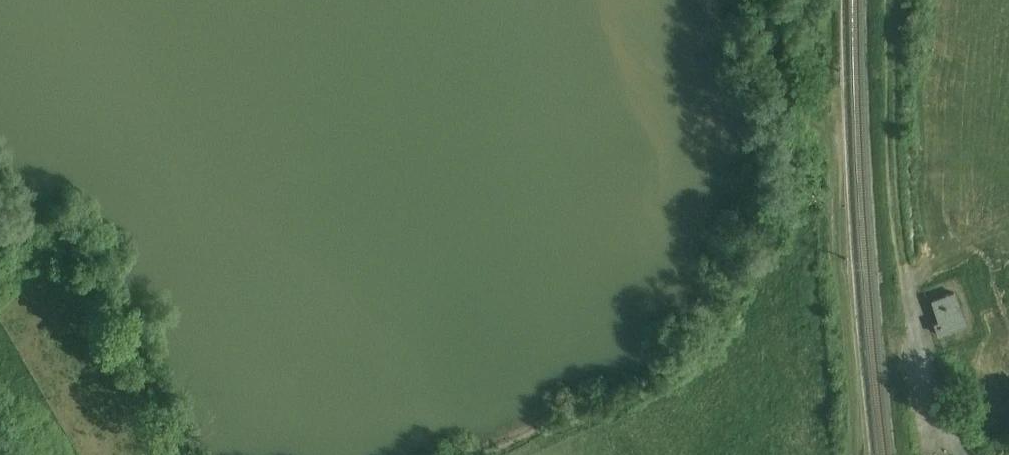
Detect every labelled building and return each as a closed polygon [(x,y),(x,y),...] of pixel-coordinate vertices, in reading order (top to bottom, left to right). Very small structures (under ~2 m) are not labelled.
[(953,293),(932,300),(939,322),(934,323),(938,335),(965,325),(953,293)]
